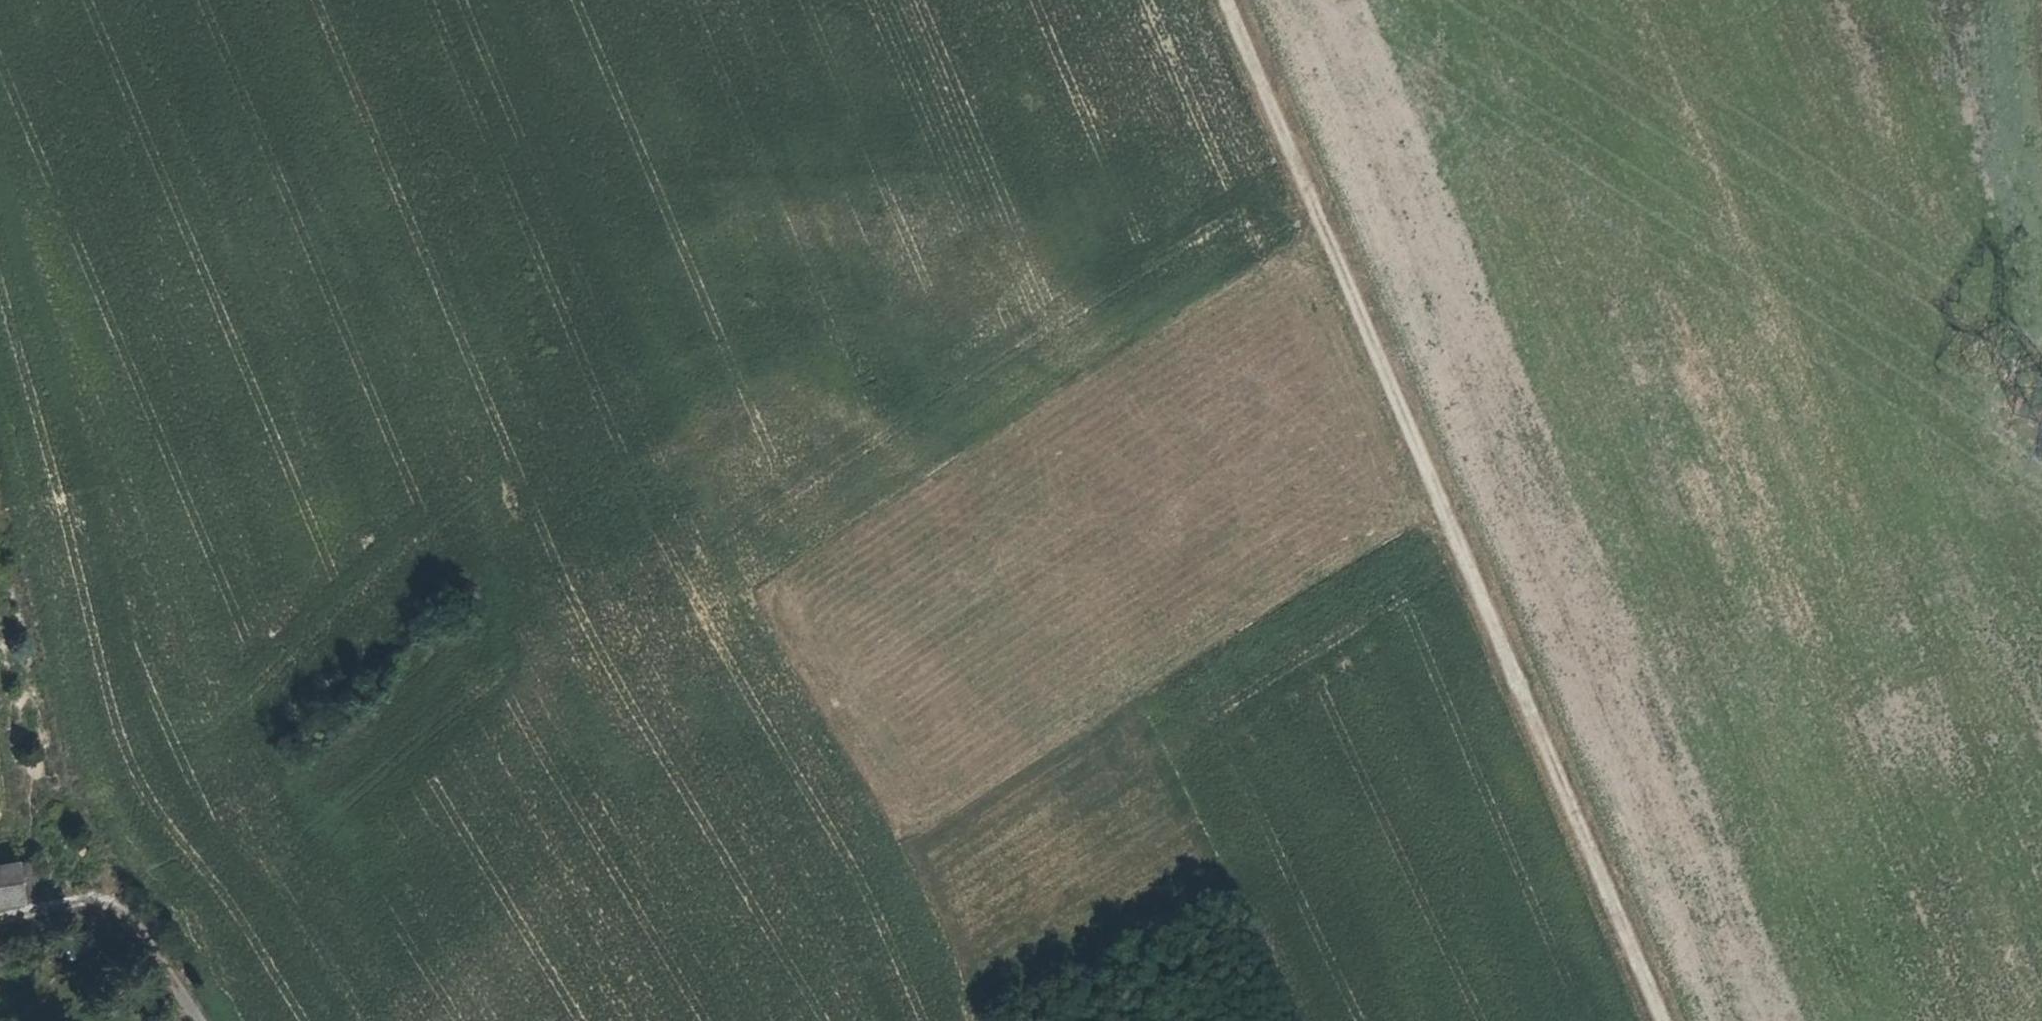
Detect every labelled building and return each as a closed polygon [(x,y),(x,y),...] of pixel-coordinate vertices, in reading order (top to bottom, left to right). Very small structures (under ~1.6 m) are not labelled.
[(39,899),(33,859),(18,861),(24,901),(39,899)] [(0,864),(0,905),(24,901),(18,861),(0,864)]
